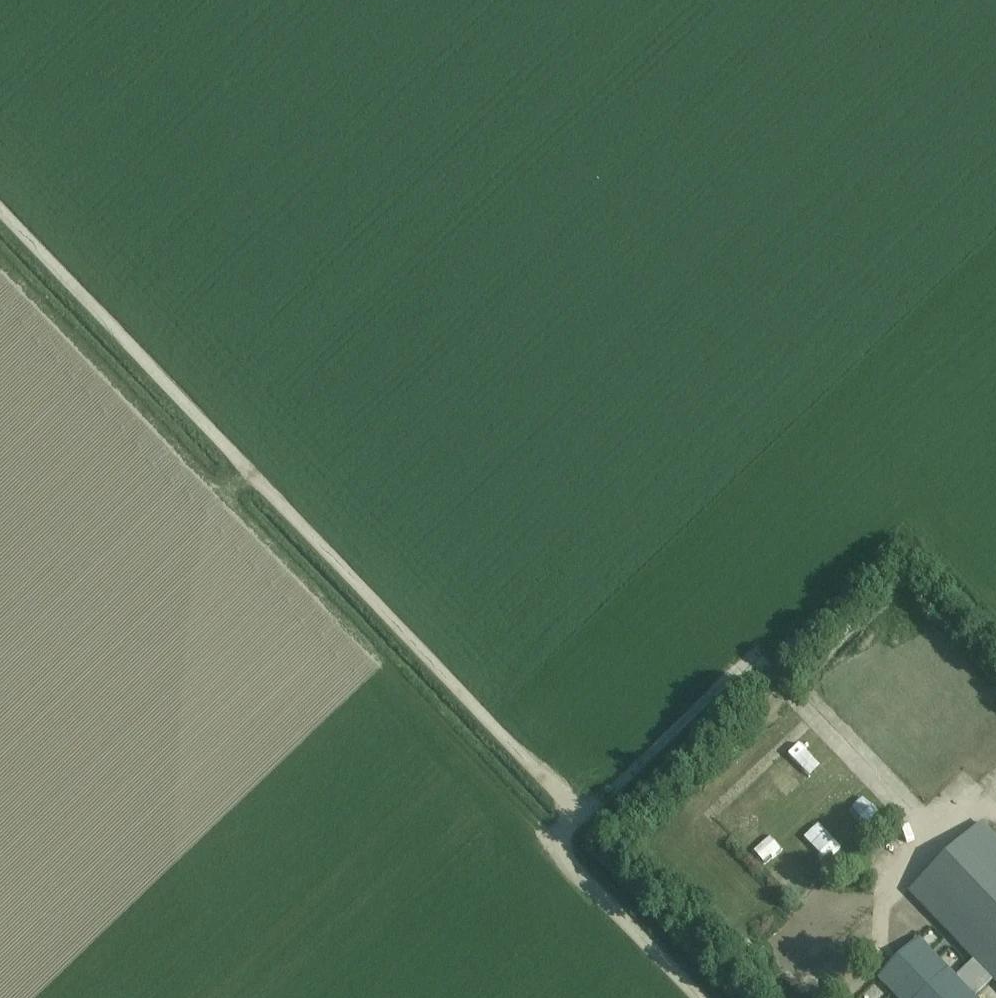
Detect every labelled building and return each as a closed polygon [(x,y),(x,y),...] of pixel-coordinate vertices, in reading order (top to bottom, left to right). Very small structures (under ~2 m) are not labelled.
[(766,712),(775,720),(787,708),(778,699),(766,712)] [(842,808),(857,824),(872,810),(856,794),(842,808)] [(897,997),(974,997),(993,980),(995,984),(995,839),(982,824),(910,893),(974,960),(955,978),(919,940),(878,978),(897,997)] [(821,827),(807,841),(823,856),(836,841),(821,827)]
